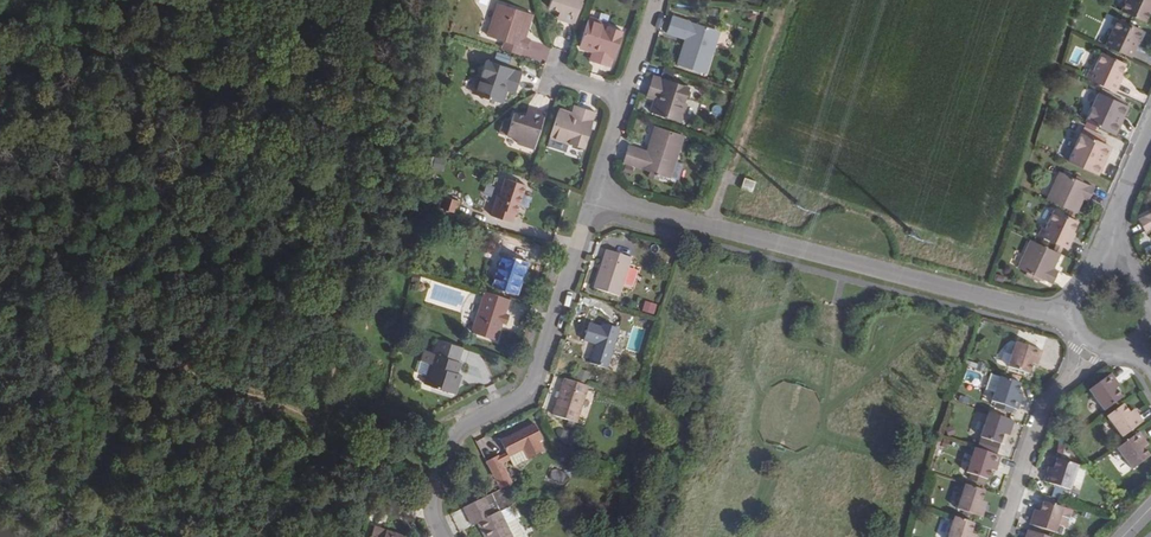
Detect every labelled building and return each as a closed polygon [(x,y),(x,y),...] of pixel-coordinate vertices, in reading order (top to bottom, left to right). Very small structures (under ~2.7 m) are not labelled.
[(548,7),(559,11),(562,12),(560,20),(574,25),(582,0),(550,0),(548,7)] [(1150,9),(1150,0),(1126,0),(1121,11),(1145,23),(1150,11),(1150,9)] [(525,37),(532,14),(498,3),(487,37),(503,42),(522,48),(525,49),(529,38),(525,37)] [(607,22),(589,16),(587,21),(606,27),(607,22)] [(705,74),(719,32),(672,16),(666,33),(685,40),(677,65),(705,74)] [(1109,38),(1105,36),(1102,45),(1132,59),(1136,48),(1134,47),(1136,41),(1141,30),(1118,19),(1109,38)] [(610,67),(622,32),(606,27),(587,21),(579,48),(591,52),(596,54),(593,62),(610,67)] [(500,49),(520,56),(522,48),(503,42),(500,49)] [(1094,71),(1090,70),(1085,79),(1116,93),(1121,82),(1118,81),(1120,75),(1125,64),(1102,53),(1094,71)] [(515,90),(521,72),(485,60),(480,76),(474,95),(502,104),(507,91),(508,88),(515,90)] [(470,93),(474,95),(480,76),(476,75),(470,93)] [(683,103),(688,87),(653,75),(647,94),(655,96),(654,101),(649,113),(676,122),(683,103)] [(1100,94),(1124,105),(1126,101),(1102,90),(1100,94)] [(1099,93),(1085,122),(1111,134),(1120,115),(1124,117),(1129,107),(1124,105),(1100,94),(1099,93)] [(682,123),(688,104),(683,103),(676,122),(682,123)] [(584,148),(595,114),(577,108),(574,115),(571,114),(559,110),(550,137),(568,143),(584,148)] [(533,148),(545,115),(531,110),(528,117),(525,116),(514,112),(507,136),(518,139),(517,143),(533,148)] [(1111,134),(1116,136),(1124,117),(1120,115),(1111,134)] [(510,121),(504,118),(498,132),(505,135),(510,121)] [(656,127),(647,153),(628,146),(622,163),(649,173),(648,177),(658,180),(659,176),(668,178),(683,136),(656,127)] [(1068,163),(1098,176),(1103,166),(1098,164),(1107,145),(1081,133),(1068,163)] [(567,147),(568,143),(550,137),(548,142),(567,147)] [(1103,166),(1111,147),(1107,145),(1098,164),(1103,166)] [(1075,180),(1059,172),(1046,201),(1067,210),(1076,214),(1083,200),(1088,202),(1094,188),(1082,183),(1075,180)] [(515,215),(525,186),(505,179),(499,195),(498,195),(491,216),(511,223),(514,216),(515,215)] [(751,193),(755,183),(744,179),(741,189),(751,193)] [(455,214),(459,202),(444,197),(440,209),(455,214)] [(1076,214),(1067,210),(1064,216),(1073,220),(1076,214)] [(1078,222),(1073,220),(1064,216),(1054,211),(1046,229),(1042,227),(1038,236),(1056,245),(1062,248),(1068,250),(1073,239),(1070,238),(1073,233),(1078,222)] [(1139,220),(1146,233),(1150,231),(1150,213),(1139,220)] [(530,244),(504,236),(502,242),(528,250),(530,244)] [(1031,241),(1017,269),(1033,276),(1040,279),(1052,285),(1058,271),(1053,269),(1060,254),(1053,251),(1031,241)] [(524,262),(528,250),(502,242),(499,254),(503,255),(492,287),(516,295),(527,263),(524,262)] [(1056,245),(1053,251),(1060,254),(1062,248),(1056,245)] [(618,297),(631,258),(607,250),(594,290),(618,297)] [(496,340),(509,300),(485,292),(472,332),(496,340)] [(644,301),(642,312),(655,313),(656,303),(644,301)] [(603,324),(601,328),(589,324),(583,340),(596,344),(590,364),(605,369),(618,330),(603,324)] [(458,361),(462,348),(438,340),(424,385),(454,395),(461,373),(457,372),(461,361),(458,361)] [(1008,368),(1028,375),(1032,364),(1033,361),(1038,363),(1042,351),(1016,343),(1008,368)] [(1000,378),(992,374),(986,390),(995,393),(1000,378)] [(1104,411),(1122,399),(1116,390),(1113,387),(1118,384),(1111,375),(1089,390),(1104,411)] [(1021,400),(1016,398),(1017,394),(1020,384),(1000,378),(995,393),(992,402),(996,404),(995,408),(1011,414),(1013,410),(1017,411),(1021,400)] [(574,429),(588,387),(565,379),(552,416),(568,421),(566,427),(574,429)] [(1136,413),(1132,416),(1129,413),(1123,404),(1107,417),(1122,437),(1143,422),(1136,413)] [(980,439),(999,445),(1003,435),(1004,431),(1010,432),(1013,422),(989,414),(980,439)] [(497,457),(499,460),(500,461),(521,450),(526,460),(544,451),(539,442),(542,440),(534,425),(500,442),(505,453),(497,457)] [(571,445),(575,434),(559,429),(555,440),(571,445)] [(1145,442),(1139,433),(1117,449),(1132,470),(1149,457),(1144,448),(1141,445),(1145,442)] [(997,468),(1000,457),(975,449),(967,474),(972,475),(970,480),(982,485),(984,479),(987,480),(990,470),(992,466),(997,468)] [(486,462),(488,466),(499,460),(497,457),(486,462)] [(1078,466),(1058,459),(1054,469),(1053,474),(1047,472),(1044,482),(1070,491),(1078,466)] [(488,466),(500,490),(504,488),(511,484),(500,461),(499,460),(488,466)] [(985,507),(979,506),(981,501),(984,491),(965,485),(957,510),(982,518),(985,507)] [(504,488),(500,490),(484,498),(489,508),(500,502),(500,503),(509,498),(504,488)] [(484,498),(463,508),(472,526),(477,524),(484,536),(512,536),(500,511),(492,515),(489,508),(484,498)] [(1063,509),(1044,502),(1041,512),(1039,516),(1033,514),(1030,525),(1055,533),(1063,509)] [(970,534),(974,524),(954,517),(948,536),(969,536),(970,534)] [(374,526),(371,536),(405,536),(374,526)]
